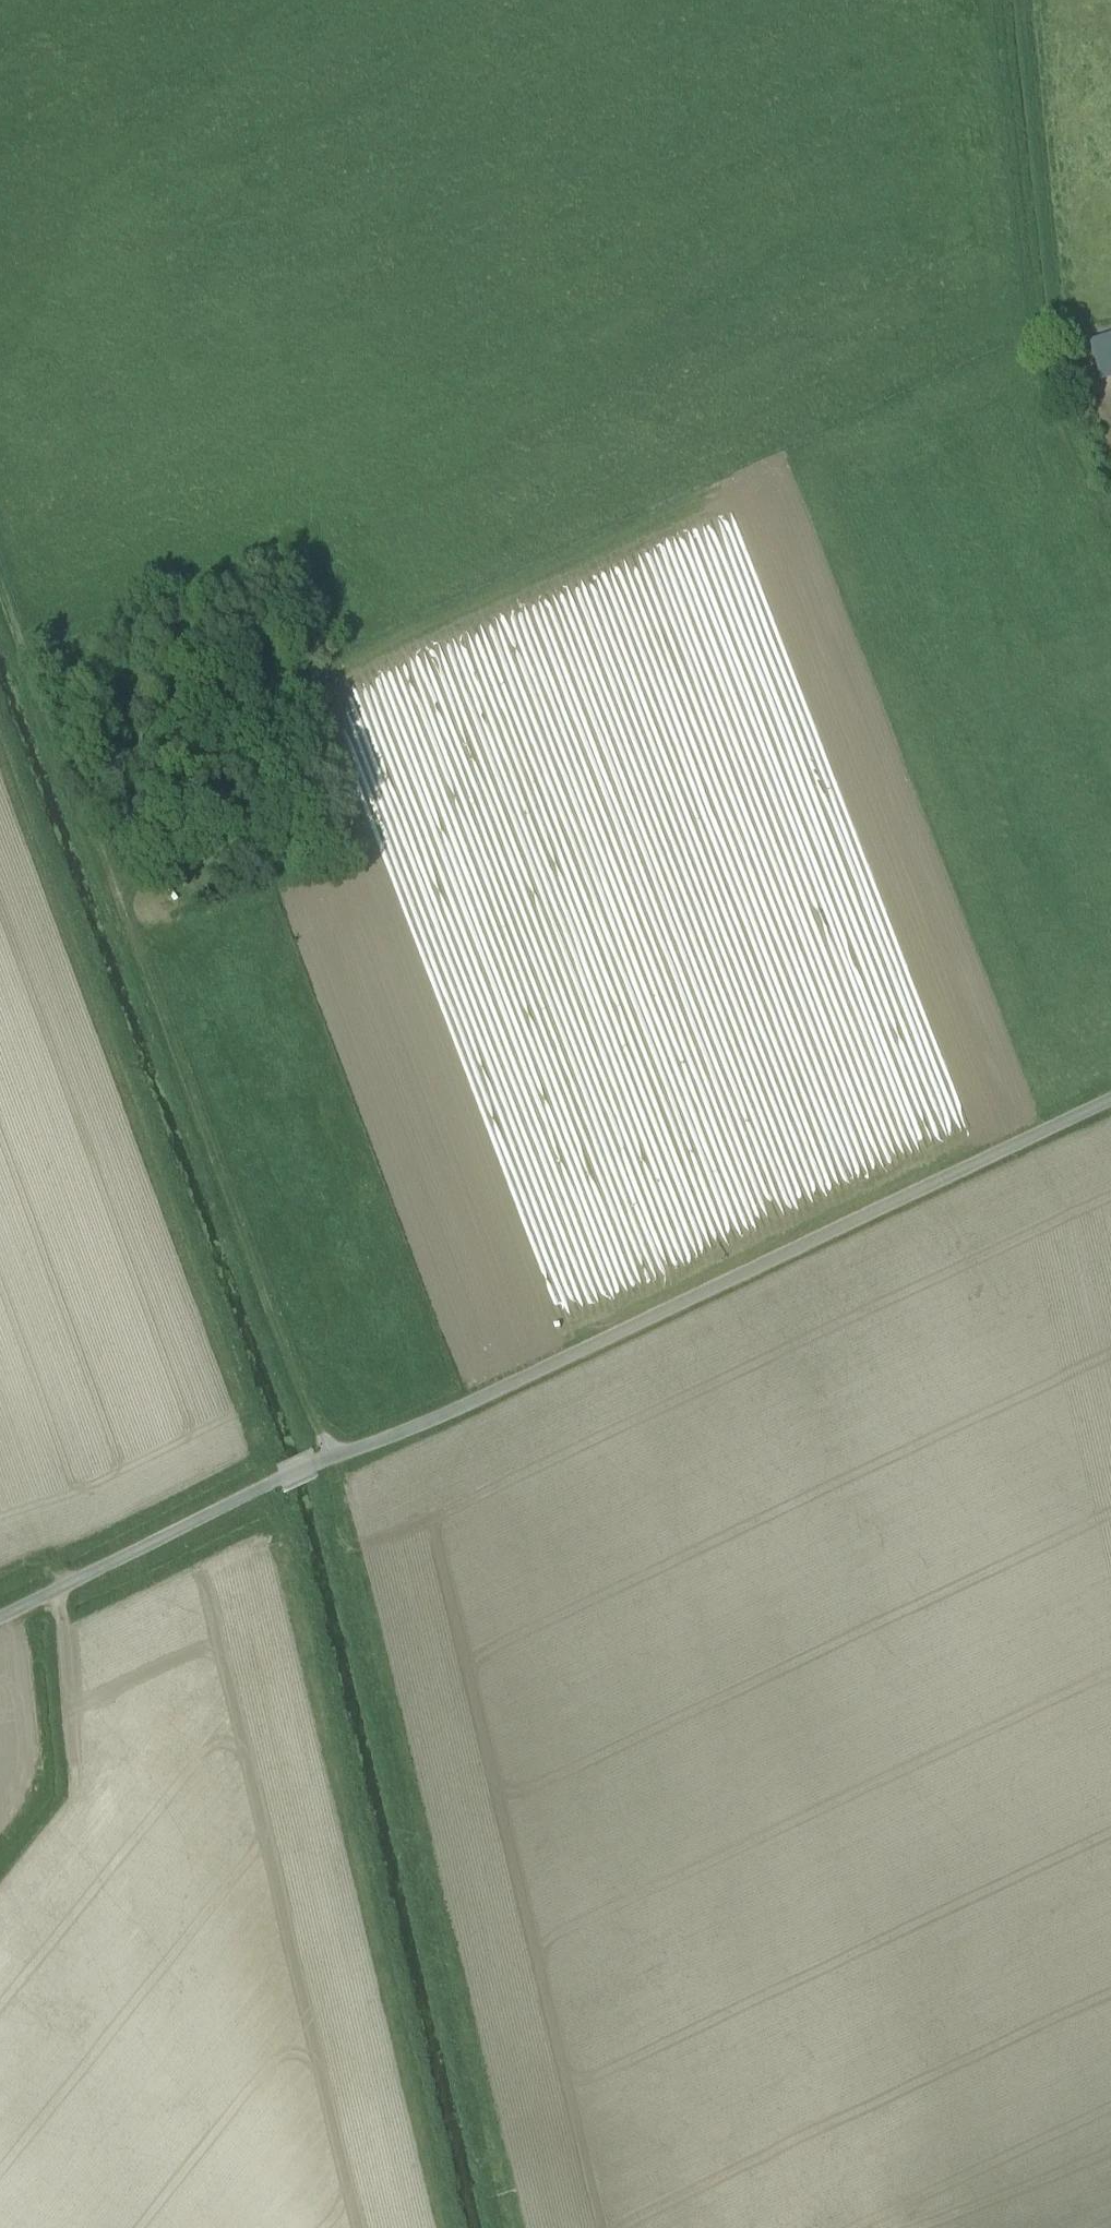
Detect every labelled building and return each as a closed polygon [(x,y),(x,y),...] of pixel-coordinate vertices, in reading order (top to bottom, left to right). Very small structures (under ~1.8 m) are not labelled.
[(1110,380),(1110,337),(1088,342),(1096,383),(1110,380)]
